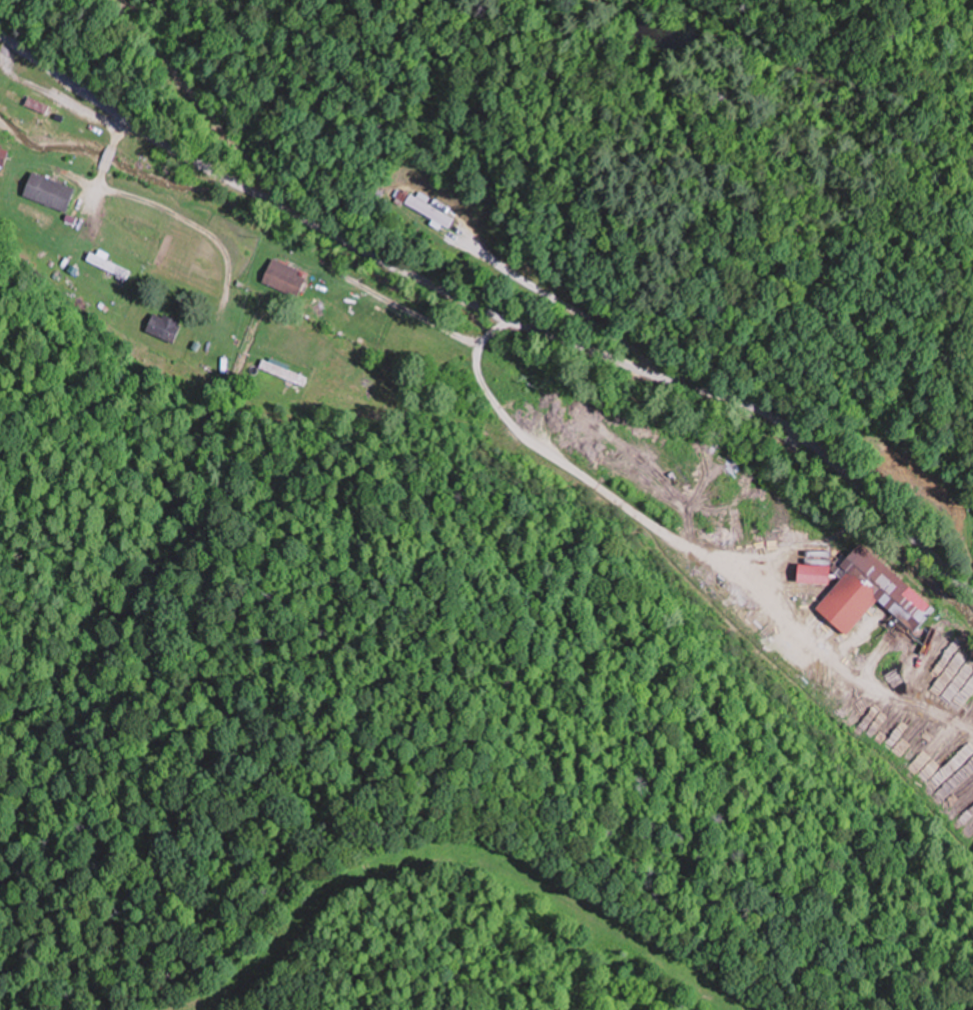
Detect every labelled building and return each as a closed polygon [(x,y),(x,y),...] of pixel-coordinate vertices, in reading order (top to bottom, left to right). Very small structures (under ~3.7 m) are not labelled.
[(6,97),(47,112),(50,104),(9,88),(6,97)] [(8,164),(8,148),(0,148),(0,164),(8,164)] [(25,195),(68,212),(78,187),(34,171),(25,195)] [(463,224),(425,201),(419,211),(457,234),(463,224)] [(273,259),(263,282),(299,298),(309,275),(273,259)] [(182,321),(153,312),(146,335),(175,344),(182,321)] [(293,384),(258,371),(255,380),(290,393),(293,384)] [(841,566),(802,563),(801,582),(838,584),(819,608),(850,634),(879,599),(919,632),(940,608),(860,543),(841,566)]
